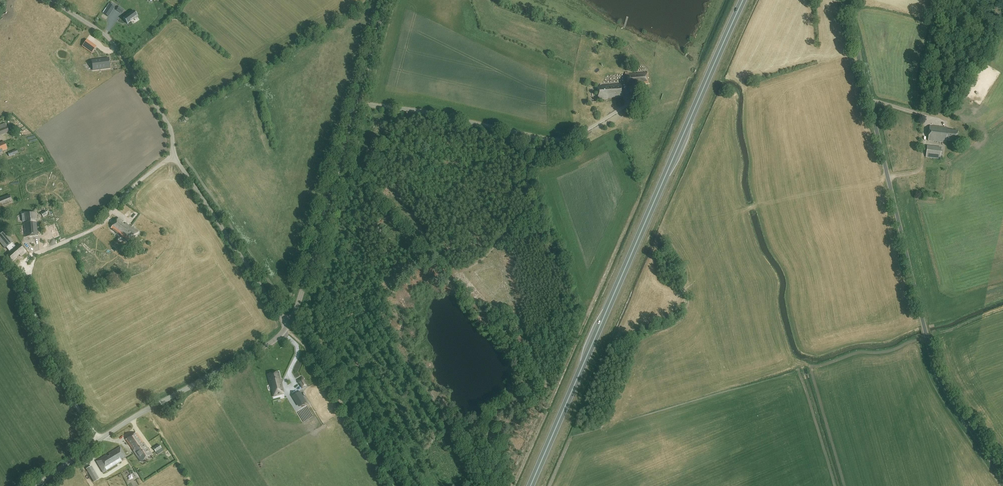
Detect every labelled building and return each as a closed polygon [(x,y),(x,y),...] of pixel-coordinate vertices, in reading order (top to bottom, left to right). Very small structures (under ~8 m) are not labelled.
[(130,20),(136,15),(137,16),(133,10),(123,18),(127,24),(131,21),(130,20)] [(93,70),(110,68),(109,58),(92,60),(93,70)] [(626,86),(630,85),(630,86),(636,85),(636,83),(639,83),(639,85),(648,84),(648,73),(629,74),(625,75),(626,86)] [(606,98),(622,97),(622,84),(620,84),(597,86),(598,99),(606,99),(606,98)] [(957,141),(958,131),(948,130),(948,128),(930,126),(928,141),(946,143),(946,140),(957,141)] [(7,127),(0,130),(0,135),(9,131),(7,127)] [(5,142),(0,145),(0,154),(8,150),(5,142)] [(940,159),(941,148),(927,146),(926,157),(940,159)] [(13,202),(10,196),(0,200),(0,207),(13,202)] [(16,238),(38,236),(36,221),(35,212),(22,213),(22,222),(14,223),(16,238)] [(111,228),(120,235),(125,238),(124,239),(130,243),(138,232),(118,218),(111,228)] [(20,245),(19,243),(16,245),(5,231),(0,234),(0,242),(9,254),(7,255),(12,261),(19,254),(20,256),(26,252),(24,250),(27,248),(23,242),(20,245)] [(280,379),(279,372),(272,374),(273,375),(269,376),(271,385),(273,384),(276,396),(280,395),(279,393),(284,392),(282,384),(281,384),(279,379),(280,379)] [(307,397),(300,387),(294,391),(300,401),(307,397)] [(141,462),(151,455),(143,443),(136,432),(126,440),(133,450),(141,462)] [(120,460),(126,456),(120,446),(115,450),(114,449),(108,453),(109,455),(107,456),(106,454),(96,461),(103,473),(121,462),(120,460)] [(94,482),(99,479),(91,466),(86,469),(94,482)]
